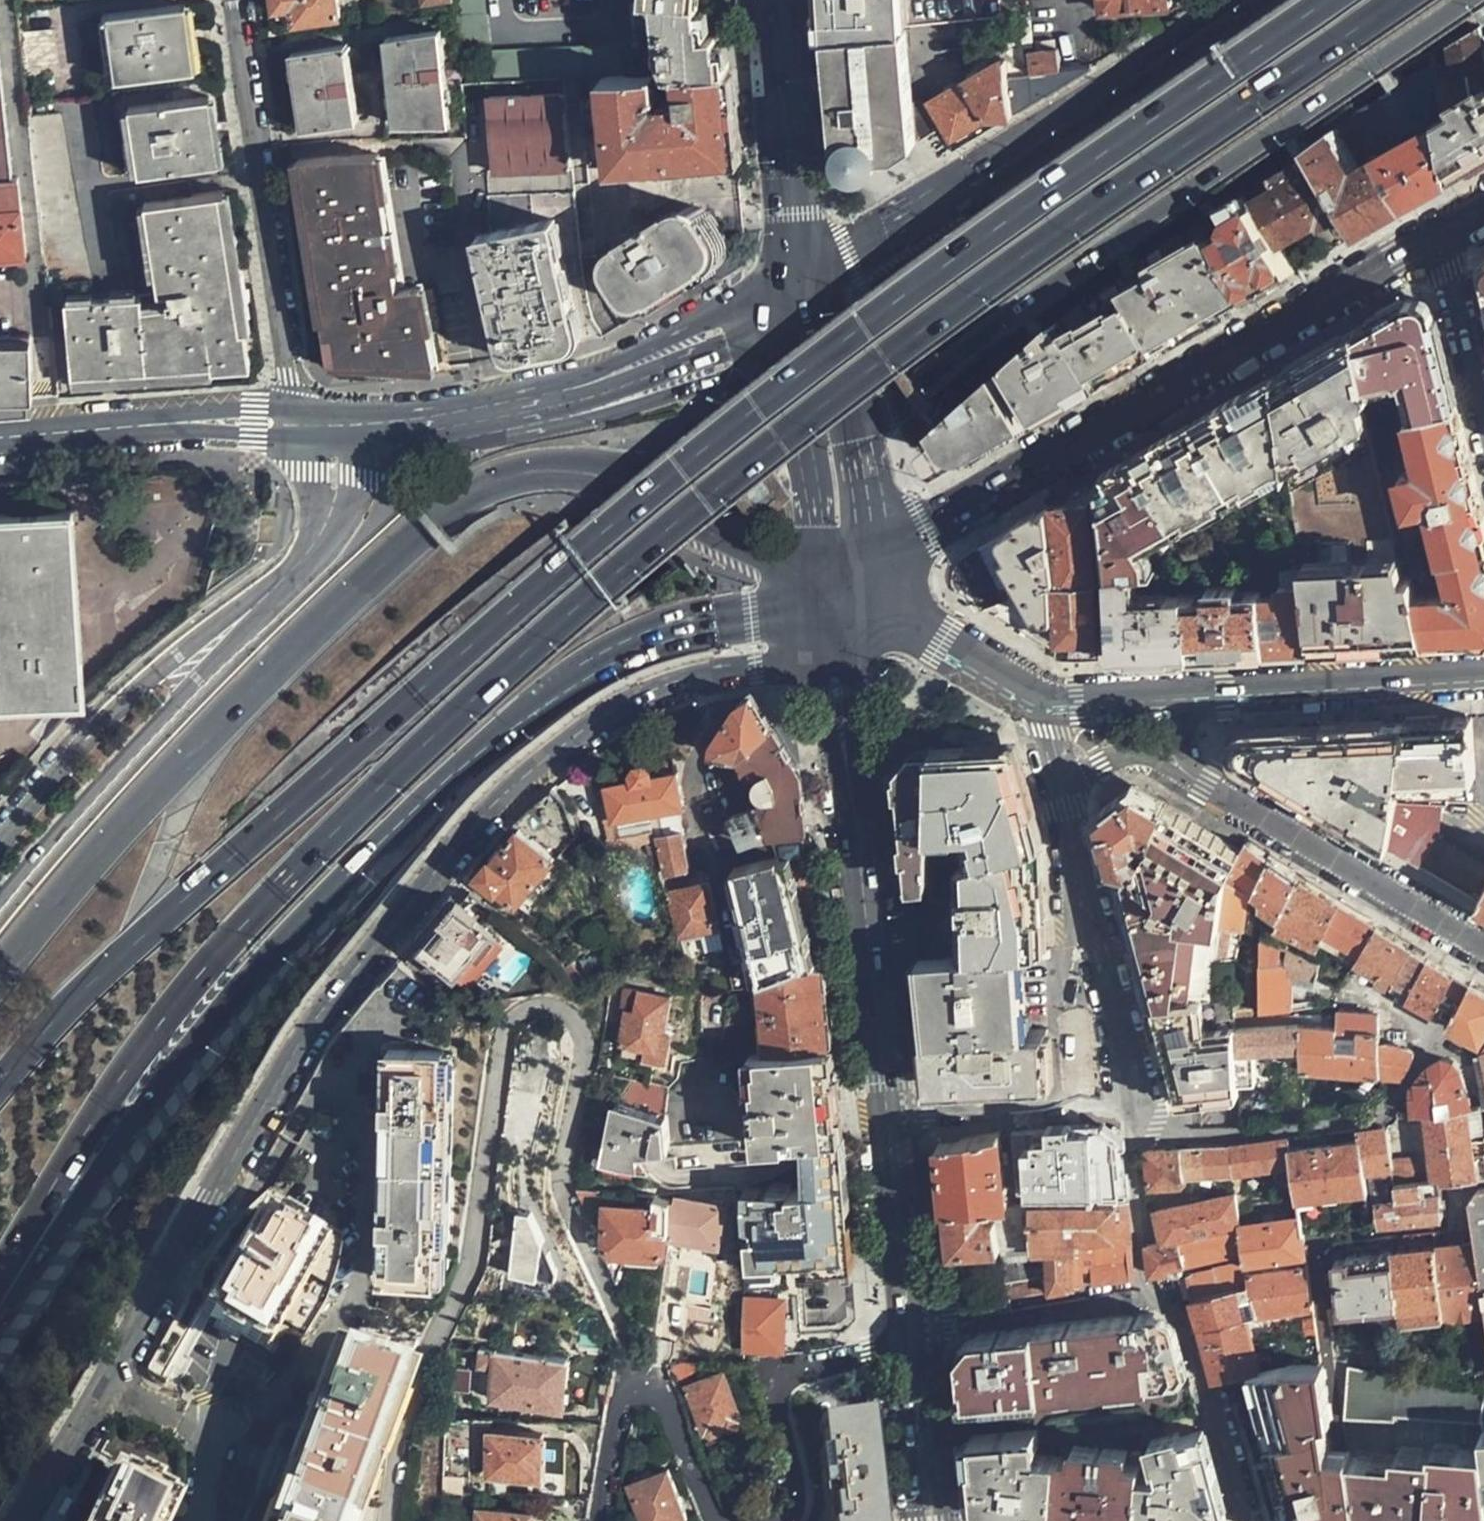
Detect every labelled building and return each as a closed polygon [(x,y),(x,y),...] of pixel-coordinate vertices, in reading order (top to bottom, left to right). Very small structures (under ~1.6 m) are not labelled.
[(338,0),(274,0),(275,6),(278,5),(279,18),(284,17),(286,24),(294,23),(295,25),(340,18),(338,0)] [(727,50),(721,50),(718,32),(715,32),(714,21),(713,10),(706,11),(705,0),(654,0),(661,72),(729,68),(727,50)] [(1000,0),(821,0),(825,36),(904,26),(1001,12),(1000,0)] [(1090,68),(1054,70),(1051,49),(1022,52),(1018,6),(1013,6),(1013,0),(1000,0),(1001,12),(1006,57),(1012,112),(1012,115),(1090,68)] [(1170,0),(1105,0),(1106,10),(1113,9),(1113,15),(1165,12),(1165,6),(1170,5),(1170,0)] [(188,66),(179,7),(100,18),(109,77),(188,66)] [(910,99),(904,26),(825,36),(830,103),(833,105),(834,109),(831,112),(832,125),(840,124),(843,157),(845,161),(847,164),(851,166),(857,167),(860,167),(864,164),(865,161),(867,158),(867,156),(878,156),(896,154),(936,128),(920,100),(910,99)] [(1457,178),(1483,162),(1483,45),(1480,26),(1433,56),(1435,63),(1457,178)] [(52,33),(20,36),(25,84),(58,78),(52,33)] [(446,117),(438,33),(389,38),(398,123),(446,117)] [(30,265),(27,209),(18,213),(0,40),(0,268),(30,265)] [(599,75),(628,74),(626,45),(487,53),(489,83),(561,78),(565,78),(576,77),(599,75)] [(359,120),(348,46),(293,54),(304,127),(359,120)] [(987,117),(1012,112),(1006,57),(965,80),(987,117)] [(1382,156),(1410,205),(1450,182),(1457,178),(1435,63),(1418,72),(1425,85),(1399,101),(1392,90),(1357,113),(1382,156)] [(613,168),(737,156),(729,68),(661,72),(628,74),(599,75),(613,168)] [(1418,72),(1392,90),(1399,101),(1425,85),(1418,72)] [(489,83),(483,83),(494,178),(572,169),(561,78),(489,83)] [(952,137),(987,117),(965,80),(930,100),(952,137)] [(216,162),(207,103),(127,115),(135,175),(216,162)] [(29,120),(47,302),(61,300),(70,381),(247,367),(220,191),(140,203),(153,291),(89,300),(59,116),(29,120)] [(833,131),(836,168),(839,172),(844,176),(853,179),(859,179),(866,177),(872,171),(875,167),(878,161),(878,156),(867,156),(867,158),(865,161),(864,164),(860,167),(857,167),(851,166),(847,164),(845,161),(843,157),(840,124),(832,125),(833,131)] [(1403,209),(1410,205),(1382,156),(1359,169),(1336,130),(1322,139),(1312,146),(1315,150),(1321,162),(1349,210),(1362,234),(1403,209)] [(402,290),(377,156),(300,159),(329,363),(411,365),(434,361),(421,288),(402,290)] [(1317,228),(1349,210),(1321,162),(1309,168),(1303,158),(1298,160),(1274,175),(1280,186),(1257,200),(1260,206),(1282,243),(1312,226),(1314,229),(1317,228)] [(496,196),(494,198),(491,232),(478,236),(500,343),(503,351),(511,357),(519,357),(569,344),(577,335),(579,327),(570,259),(582,257),(572,169),(494,178),(496,196)] [(1232,267),(1250,299),(1272,286),(1298,271),(1282,243),(1260,206),(1253,209),(1245,196),(1228,203),(1234,213),(1235,215),(1233,224),(1237,230),(1223,239),(1234,256),(1236,255),(1239,262),(1232,267)] [(645,307),(653,306),(658,305),(720,265),(724,259),(726,250),(726,243),(708,217),(700,214),(692,214),(684,216),(621,252),(615,260),(614,264),(615,272),(634,302),(639,306),(645,307)] [(1127,282),(1165,348),(1208,323),(1250,299),(1232,267),(1203,216),(1150,256),(1155,265),(1127,282)] [(1123,276),(1127,282),(1155,265),(1150,256),(1123,276)] [(1068,315),(1108,381),(1139,363),(1165,348),(1127,282),(1123,276),(1068,315)] [(1405,415),(1455,403),(1433,324),(1429,307),(1417,300),(1405,300),(1355,329),(1374,412),(1376,422),(1405,415)] [(1068,404),(1108,381),(1068,315),(1064,317),(1042,338),(1013,363),(1000,374),(1030,427),(1068,404)] [(1374,412),(1355,329),(1311,354),(1275,375),(1287,462),(1374,412)] [(0,347),(0,409),(36,408),(35,346),(0,347)] [(948,448),(976,457),(1030,427),(1000,374),(935,432),(943,442),(948,448)] [(1287,462),(1275,375),(1246,391),(1194,421),(1241,502),(1289,475),(1287,462)] [(1455,403),(1405,415),(1418,466),(1416,473),(1398,475),(1406,509),(1421,505),(1428,508),(1440,558),(1443,557),(1451,587),(1446,593),(1416,594),(1427,639),(1483,636),(1483,521),(1470,463),(1455,403)] [(1241,502),(1194,421),(1185,426),(1134,456),(1183,535),(1241,502)] [(1099,486),(1109,572),(1132,570),(1150,568),(1149,555),(1183,535),(1134,456),(1126,460),(1104,473),(1099,486)] [(1096,576),(1087,502),(1070,504),(1055,505),(1061,578),(1096,576)] [(1018,629),(1056,628),(1053,578),(1048,505),(983,544),(978,557),(1007,609),(1018,629)] [(84,697),(70,514),(0,517),(0,703),(84,697)] [(1366,643),(1427,639),(1416,594),(1408,560),(1301,566),(1303,583),(1312,646),(1366,643)] [(1152,656),(1191,653),(1187,596),(1187,592),(1135,596),(1132,570),(1109,572),(1114,658),(1152,656)] [(1083,653),(1101,653),(1096,576),(1061,578),(1056,578),(1062,654),(1083,653)] [(1287,647),(1312,646),(1303,583),(1279,584),(1280,592),(1259,594),(1264,649),(1287,647)] [(1227,651),(1264,649),(1259,594),(1259,592),(1232,594),(1231,587),(1207,588),(1208,595),(1187,596),(1191,653),(1227,651)] [(768,719),(752,693),(740,701),(718,737),(713,751),(738,754),(772,726),(768,719)] [(1476,777),(1472,716),(1436,718),(1403,720),(1392,806),(1439,804),(1446,803),(1444,779),(1476,777)] [(1253,767),(1341,819),(1387,845),(1392,806),(1403,720),(1361,723),(1239,731),(1235,746),(1235,754),(1238,759),(1244,764),(1245,767),(1253,767)] [(800,772),(772,726),(738,754),(750,789),(722,796),(723,798),(702,804),(721,871),(732,867),(779,851),(781,856),(809,853),(803,793),(800,772)] [(933,748),(931,872),(928,955),(1018,949),(1044,948),(1042,896),(1038,829),(1008,758),(994,751),(981,744),(933,748)] [(904,818),(911,881),(913,884),(917,886),(921,886),(925,884),(927,881),(929,877),(931,872),(933,748),(915,750),(898,770),(904,818)] [(684,805),(678,771),(653,777),(651,769),(646,764),(637,766),(633,774),(634,781),(609,786),(615,819),(652,811),(658,836),(683,830),(680,814),(678,806),(684,805)] [(1141,862),(1167,803),(1137,785),(1117,801),(1096,818),(1110,865),(1133,867),(1141,862)] [(569,794),(554,787),(495,857),(492,855),(479,873),(489,881),(498,888),(500,885),(519,900),(579,826),(569,794)] [(1229,876),(1242,848),(1207,827),(1167,803),(1141,862),(1133,867),(1110,865),(1149,1003),(1232,996),(1221,922),(1229,876)] [(1440,830),(1439,804),(1392,806),(1387,845),(1420,864),(1436,838),(1440,830)] [(683,830),(658,836),(662,853),(666,869),(689,865),(683,830)] [(1479,899),(1483,889),(1483,864),(1436,838),(1420,864),(1479,899)] [(1245,842),(1242,848),(1229,876),(1221,922),(1245,924),(1248,886),(1254,889),(1267,859),(1255,850),(1245,842)] [(726,947),(736,985),(759,979),(809,963),(800,927),(798,918),(815,911),(809,853),(781,856),(779,851),(732,867),(744,912),(736,914),(744,942),(726,947)] [(1282,870),(1267,859),(1254,889),(1284,908),(1296,880),(1282,870)] [(709,879),(667,890),(678,934),(720,923),(709,879)] [(1316,892),(1296,880),(1284,908),(1275,924),(1318,943),(1319,940),(1335,903),(1316,892)] [(406,964),(427,979),(441,962),(456,974),(494,930),(476,916),(489,899),(476,889),(471,895),(466,901),(454,889),(416,937),(420,945),(406,964)] [(1355,915),(1335,903),(1319,940),(1354,961),(1375,927),(1355,915)] [(1392,937),(1375,927),(1354,961),(1363,967),(1376,974),(1374,977),(1388,984),(1394,975),(1410,948),(1392,937)] [(1318,962),(1260,939),(1261,967),(1289,972),(1316,976),(1318,962)] [(1418,952),(1410,948),(1394,975),(1412,986),(1428,958),(1418,952)] [(928,955),(918,955),(922,994),(927,1034),(1023,1031),(1018,949),(928,955)] [(1437,964),(1428,958),(1412,986),(1408,994),(1436,1009),(1442,1000),(1456,1008),(1470,982),(1458,975),(1437,964)] [(809,963),(759,979),(767,1051),(830,1045),(825,999),(820,961),(809,963)] [(1289,972),(1261,967),(1260,1008),(1290,1006),(1289,972)] [(1470,982),(1456,1008),(1450,1018),(1482,1037),(1483,1033),(1483,989),(1470,982)] [(658,1025),(664,995),(623,989),(619,1012),(623,1012),(618,1044),(650,1048),(648,1058),(668,1061),(674,1027),(658,1025)] [(1149,1003),(1173,1086),(1201,1099),(1221,1096),(1238,1094),(1238,1081),(1235,1025),(1235,1016),(1234,995),(1232,996),(1149,1003)] [(1350,1011),(1338,1010),(1338,1025),(1338,1033),(1359,1033),(1359,1026),(1379,1028),(1378,1012),(1350,1011)] [(1300,1022),(1299,1015),(1235,1016),(1235,1025),(1300,1022)] [(1302,1045),(1300,1022),(1235,1025),(1238,1081),(1254,1080),(1252,1048),(1302,1045)] [(1382,1073),(1380,1042),(1379,1028),(1359,1026),(1359,1033),(1338,1033),(1338,1025),(1300,1022),(1302,1045),(1303,1066),(1344,1070),(1382,1073)] [(1023,1031),(927,1034),(928,1047),(930,1062),(951,1080),(1032,1078),(1035,1078),(1048,1063),(1046,1031),(1023,1031)] [(1407,1068),(1409,1060),(1411,1053),(1406,1048),(1400,1045),(1396,1044),(1391,1043),(1380,1042),(1382,1073),(1404,1074),(1405,1071),(1407,1068)] [(767,1051),(751,1052),(753,1078),(676,1083),(669,1082),(651,1080),(646,1109),(611,1104),(601,1161),(637,1166),(640,1153),(759,1139),(761,1145),(807,1138),(839,1134),(834,1087),(830,1045),(767,1051)] [(446,1278),(451,1049),(387,1048),(386,1097),(383,1277),(446,1278)] [(1411,1099),(1413,1113),(1425,1112),(1445,1111),(1466,1107),(1473,1105),(1457,1066),(1452,1060),(1441,1056),(1434,1059),(1427,1064),(1411,1083),(1410,1093),(1411,1099)] [(1475,1176),(1466,1107),(1445,1111),(1425,1112),(1429,1137),(1434,1177),(1435,1180),(1439,1180),(1475,1176)] [(1372,1125),(1358,1127),(1359,1140),(1363,1169),(1369,1167),(1372,1185),(1376,1185),(1378,1198),(1392,1196),(1390,1183),(1396,1182),(1393,1158),(1388,1123),(1372,1125)] [(1103,1124),(1011,1129),(1018,1197),(1026,1197),(1031,1197),(1127,1199),(1121,1137),(1103,1124)] [(1007,1198),(1000,1129),(939,1139),(942,1165),(946,1204),(996,1199),(1007,1198)] [(809,1181),(745,1185),(750,1265),(851,1260),(843,1174),(839,1134),(807,1138),(809,1181)] [(1230,1145),(1233,1172),(1291,1162),(1289,1148),(1287,1136),(1257,1141),(1230,1145)] [(1325,1144),(1289,1148),(1291,1162),(1297,1197),(1366,1187),(1363,1169),(1359,1140),(1325,1144)] [(1230,1145),(1147,1149),(1151,1186),(1185,1184),(1183,1175),(1233,1172),(1230,1145)] [(1422,1156),(1393,1158),(1396,1182),(1425,1179),(1422,1156)] [(1392,1196),(1378,1198),(1382,1219),(1443,1212),(1439,1180),(1435,1180),(1434,1177),(1425,1179),(1396,1182),(1390,1183),(1392,1196)] [(1453,1203),(1471,1201),(1471,1198),(1478,1186),(1478,1183),(1452,1186),(1453,1203)] [(1478,1186),(1471,1198),(1471,1201),(1476,1235),(1483,1289),(1483,1185),(1478,1186)] [(1156,1211),(1163,1242),(1180,1238),(1240,1224),(1236,1191),(1156,1211)] [(668,1231),(668,1200),(654,1193),(653,1207),(605,1206),(604,1246),(610,1252),(657,1253),(664,1248),(664,1231),(668,1231)] [(676,1196),(670,1235),(717,1242),(723,1203),(676,1196)] [(234,1226),(207,1262),(147,1365),(173,1382),(210,1322),(255,1347),(271,1320),(305,1338),(324,1304),(339,1240),(264,1197),(234,1226)] [(1031,1197),(1007,1198),(996,1199),(1002,1247),(1008,1297),(1041,1291),(1069,1287),(1067,1243),(1065,1203),(1031,1205),(1031,1197)] [(996,1199),(946,1204),(952,1251),(1002,1247),(996,1199)] [(1131,1238),(1128,1204),(1065,1203),(1067,1243),(1131,1238)] [(500,1229),(501,1275),(542,1274),(541,1208),(518,1209),(519,1229),(500,1229)] [(1248,1266),(1306,1257),(1302,1232),(1299,1215),(1240,1224),(1248,1266)] [(1188,1275),(1194,1298),(1236,1288),(1251,1284),(1249,1274),(1248,1266),(1240,1224),(1180,1238),(1185,1261),(1227,1254),(1230,1268),(1235,1268),(1236,1273),(1219,1276),(1217,1269),(1188,1275)] [(1447,1313),(1438,1240),(1435,1234),(1391,1238),(1391,1250),(1399,1302),(1401,1318),(1447,1313)] [(1483,1310),(1483,1289),(1476,1235),(1438,1240),(1447,1313),(1483,1310)] [(1067,1243),(1069,1287),(1134,1275),(1132,1253),(1131,1238),(1067,1243)] [(1149,1246),(1150,1274),(1172,1270),(1171,1264),(1185,1261),(1180,1238),(1163,1242),(1149,1246)] [(1399,1302),(1391,1250),(1382,1251),(1382,1254),(1370,1255),(1370,1253),(1346,1254),(1346,1258),(1335,1259),(1341,1309),(1399,1302)] [(1251,1284),(1256,1314),(1313,1306),(1307,1265),(1249,1274),(1251,1284)] [(1199,1313),(1202,1326),(1242,1317),(1236,1288),(1194,1298),(1199,1313)] [(743,1297),(742,1346),(784,1346),(784,1320),(785,1298),(743,1297)] [(1137,1308),(1035,1321),(1043,1390),(1107,1383),(1187,1374),(1182,1355),(1173,1322),(1152,1307),(1137,1308)] [(1229,1374),(1250,1369),(1255,1368),(1250,1342),(1244,1316),(1242,1317),(1202,1326),(1209,1354),(1216,1377),(1229,1374)] [(1043,1390),(1035,1321),(980,1328),(963,1347),(965,1372),(967,1398),(1043,1390)] [(1250,1342),(1255,1368),(1282,1361),(1314,1362),(1321,1362),(1317,1333),(1250,1342)] [(354,1357),(388,1370),(396,1350),(361,1337),(354,1357)] [(1405,1346),(1378,1346),(1381,1360),(1408,1366),(1405,1346)] [(564,1406),(566,1355),(477,1349),(476,1367),(491,1370),(491,1396),(494,1401),(500,1404),(564,1406)] [(399,1381),(343,1357),(281,1520),(347,1520),(399,1381)] [(1351,1456),(1350,1449),(1343,1450),(1335,1451),(1330,1453),(1314,1362),(1282,1361),(1255,1368),(1250,1369),(1275,1462),(1292,1520),(1361,1520),(1351,1456)] [(1348,1364),(1342,1414),(1388,1422),(1389,1418),(1476,1420),(1478,1406),(1481,1393),(1450,1386),(1348,1364)] [(741,1417),(721,1373),(688,1386),(707,1430),(741,1417)] [(875,1483),(868,1416),(820,1421),(822,1452),(818,1453),(824,1520),(879,1520),(875,1483)] [(1202,1425),(1152,1437),(1160,1468),(1164,1467),(1165,1471),(1156,1474),(1142,1472),(1138,1520),(1222,1520),(1228,1512),(1202,1425)] [(1033,1520),(1056,1520),(1059,1454),(1033,1453),(1032,1458),(1026,1457),(1029,1441),(1037,1441),(1037,1428),(971,1432),(974,1469),(977,1500),(996,1518),(1033,1520)] [(540,1475),(542,1435),(489,1434),(487,1473),(540,1475)] [(1142,1472),(1141,1460),(1128,1458),(1128,1446),(1075,1443),(1073,1454),(1059,1454),(1056,1520),(1138,1520),(1142,1472)] [(1481,1452),(1430,1450),(1430,1455),(1393,1453),(1392,1458),(1351,1456),(1361,1520),(1483,1520),(1483,1475),(1481,1452)] [(668,1473),(630,1487),(644,1520),(685,1520),(687,1520),(668,1473)] [(169,1498),(119,1474),(96,1520),(158,1520),(169,1498)] [(531,1513),(480,1512),(480,1520),(531,1520),(531,1513)]
